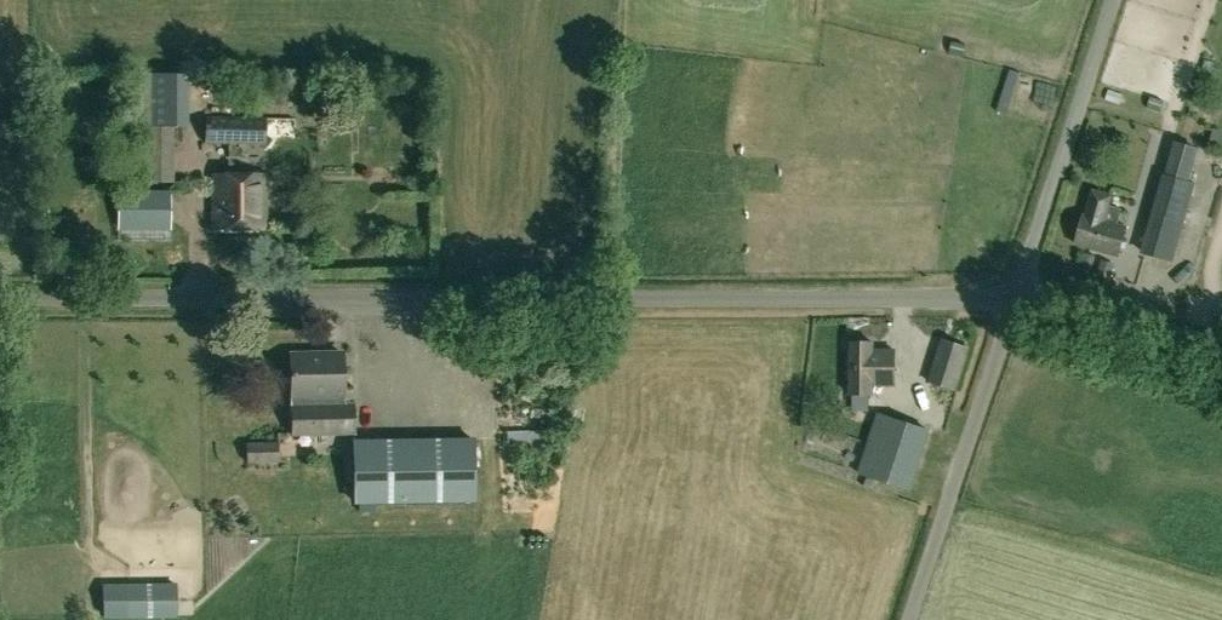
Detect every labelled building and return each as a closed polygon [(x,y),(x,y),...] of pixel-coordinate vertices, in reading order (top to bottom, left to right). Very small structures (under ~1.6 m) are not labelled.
[(154,126),(153,180),(186,180),(187,128),(189,74),(130,72),(128,126),(154,126)] [(207,120),(206,143),(264,144),(264,121),(207,120)] [(221,176),(214,176),(214,228),(264,228),(264,176),(235,176),(235,164),(222,164),(221,176)] [(1173,262),(1195,184),(1167,176),(1145,254),(1173,262)] [(168,228),(167,190),(120,191),(121,229),(168,228)] [(1118,256),(1127,227),(1117,224),(1121,209),(1109,206),(1112,196),(1093,191),(1086,214),(1085,214),(1076,243),(1118,256)] [(1112,265),(1103,263),(1100,275),(1109,277),(1112,265)] [(928,382),(956,392),(970,348),(942,339),(928,382)] [(895,349),(873,349),(874,343),(851,342),(851,394),(873,394),(873,384),(895,384),(895,349)] [(342,352),(291,354),(292,395),(293,395),(294,406),(293,406),(294,433),(354,430),(353,404),(334,405),(334,393),(344,393),(342,352)] [(475,502),(475,440),(352,441),(353,504),(475,502)] [(887,482),(897,449),(869,441),(860,474),(887,482)] [(246,462),(277,462),(277,445),(246,445),(246,462)] [(867,478),(864,487),(871,489),(874,480),(867,478)] [(132,612),(172,611),(172,587),(132,588),(132,612)]
